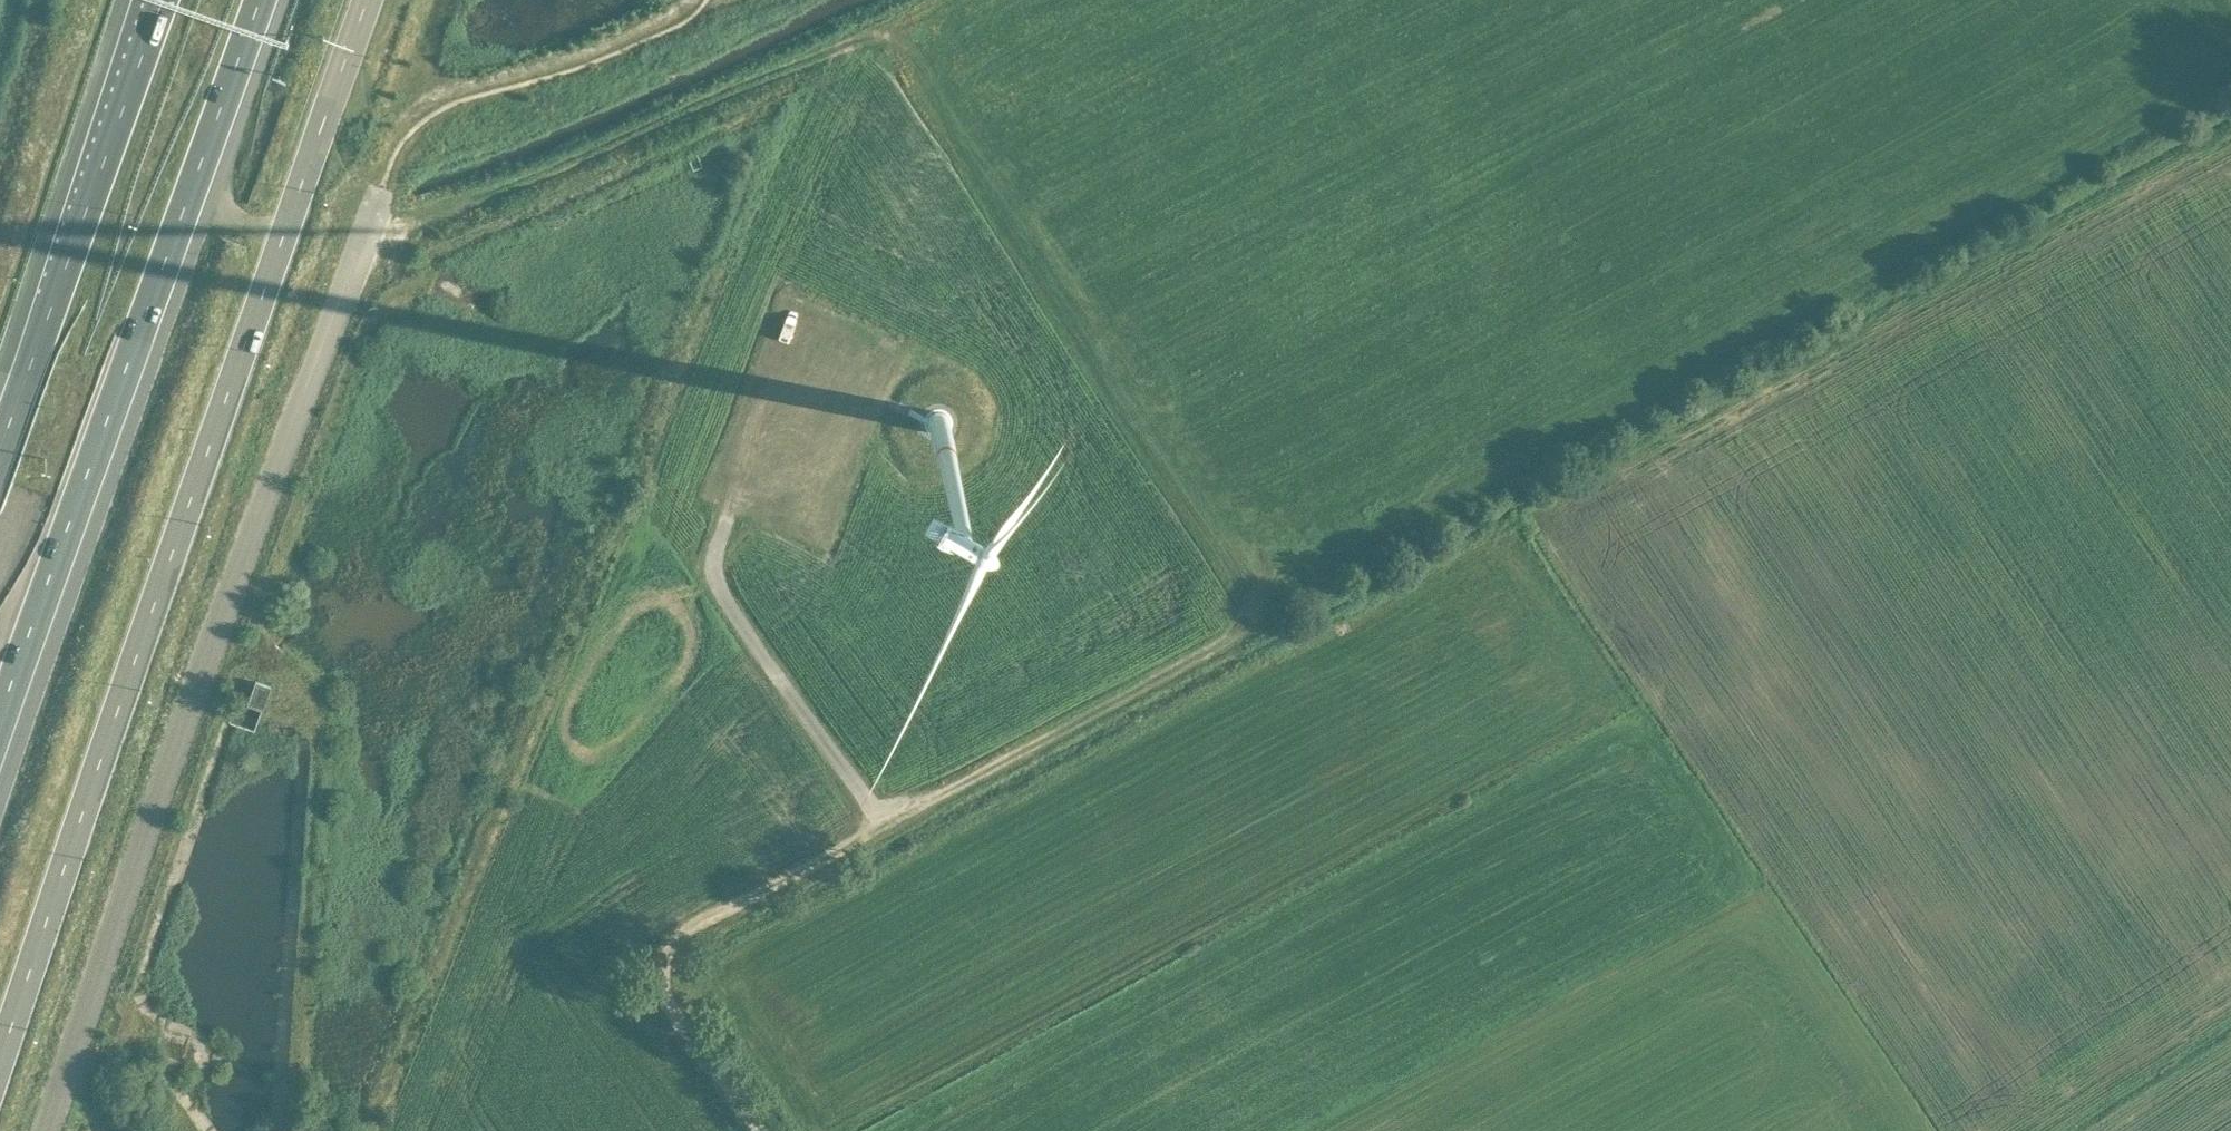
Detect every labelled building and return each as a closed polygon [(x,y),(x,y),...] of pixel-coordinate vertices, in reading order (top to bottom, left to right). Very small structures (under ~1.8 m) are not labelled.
[(256,680),(247,705),(263,709),(271,685),(256,680)]
